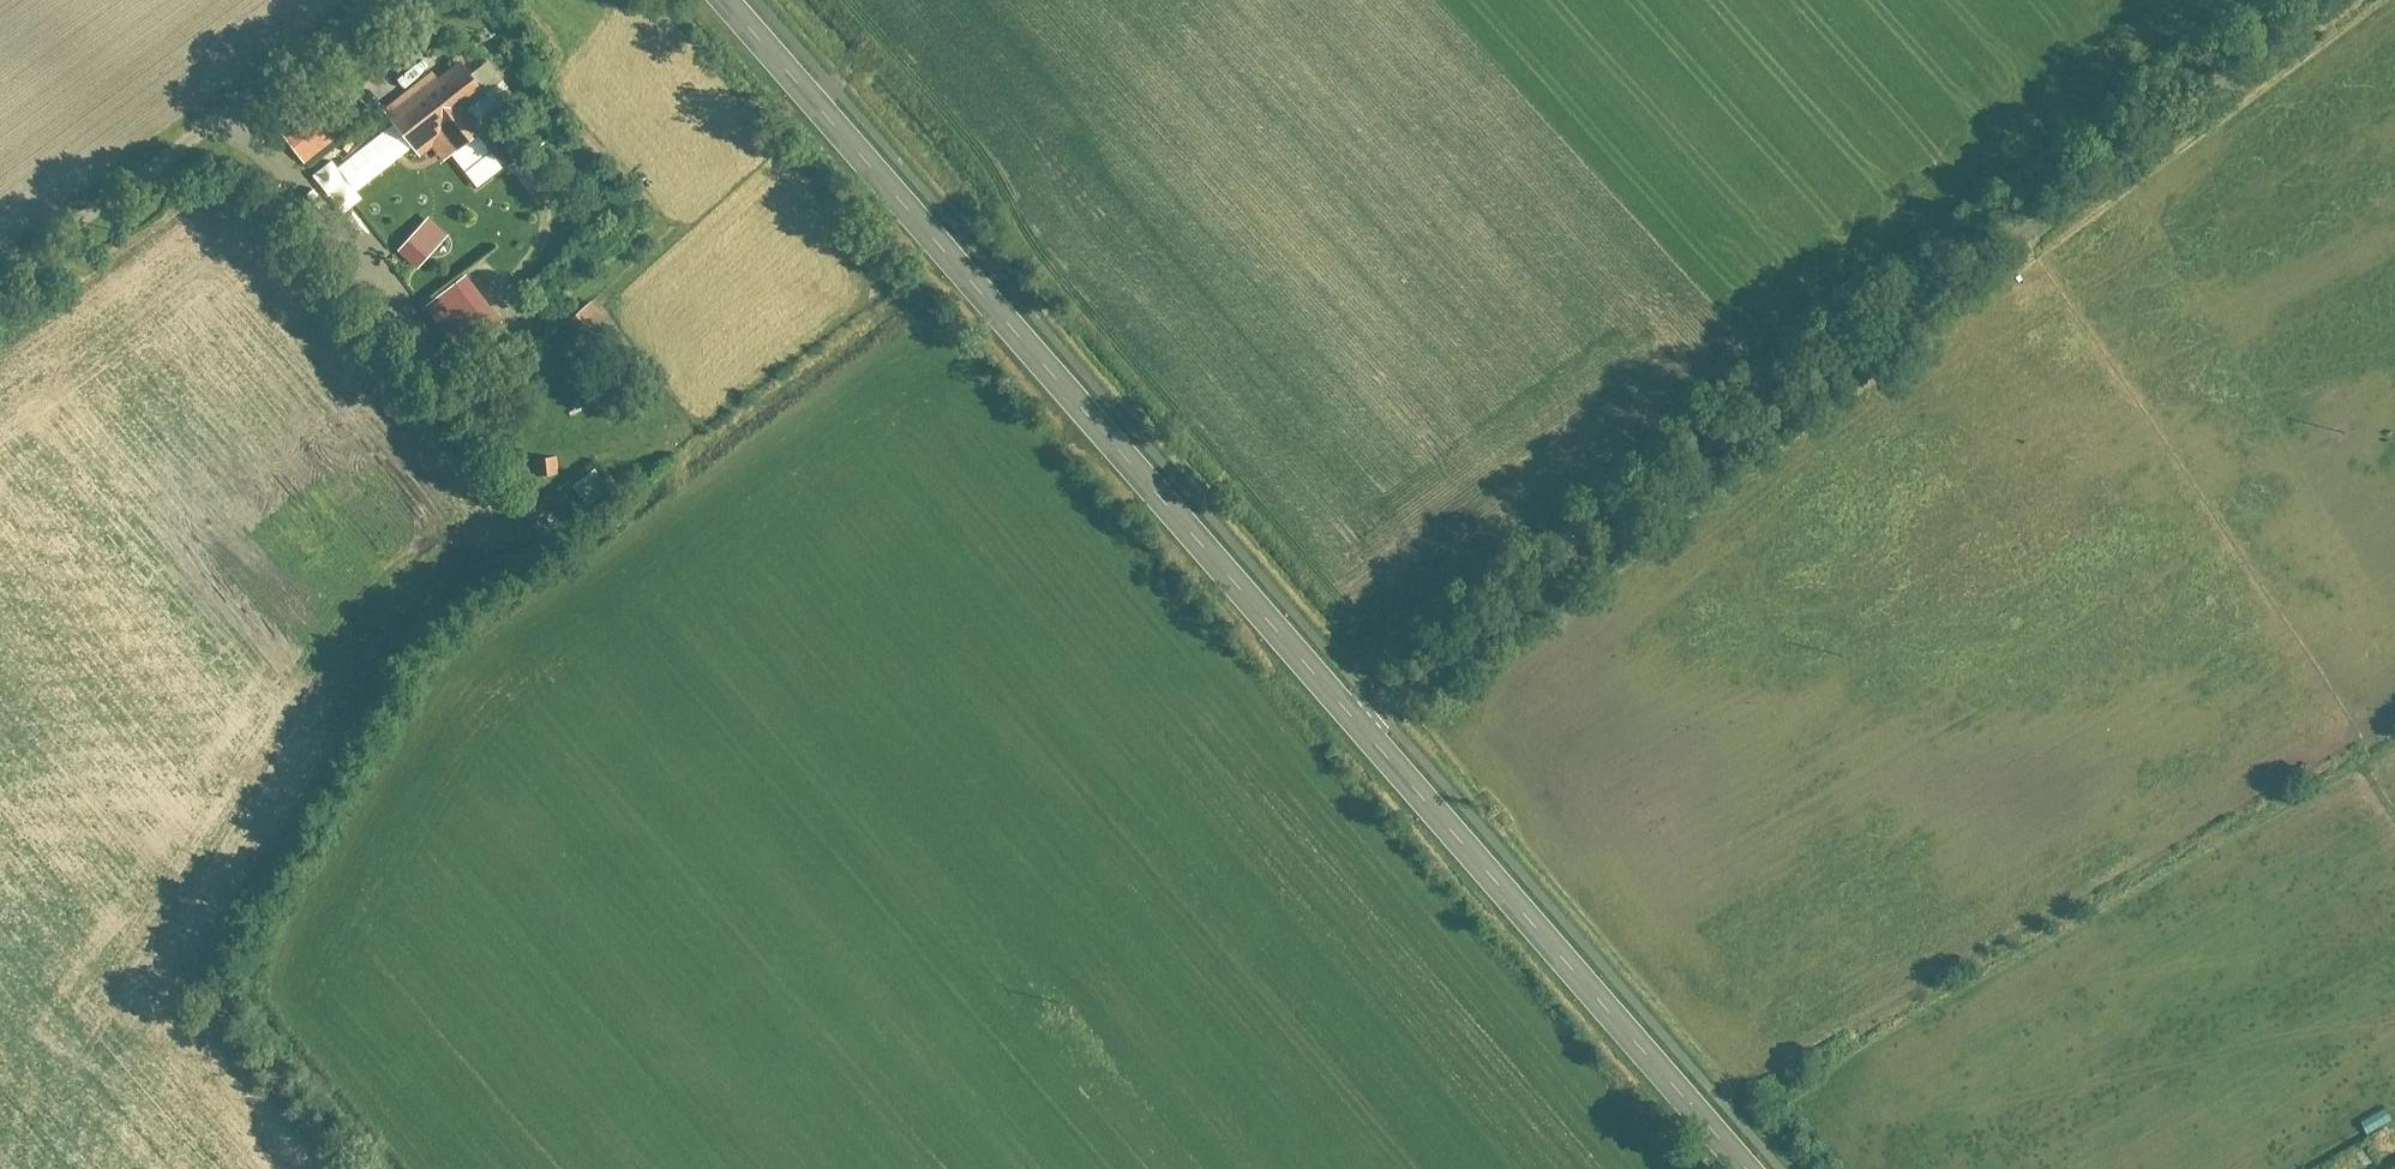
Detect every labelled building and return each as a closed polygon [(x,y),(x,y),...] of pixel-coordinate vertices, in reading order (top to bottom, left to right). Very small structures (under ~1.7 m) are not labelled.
[(423,164),(435,155),(443,166),(455,157),(484,194),(525,162),(492,121),(509,108),(496,91),(480,103),(455,71),(390,121),(423,164)] [(326,112),(280,144),(301,173),(346,141),(326,112)] [(394,263),(416,281),(448,242),(426,224),(394,263)] [(461,281),(428,308),(466,354),(499,327),(461,281)] [(589,314),(571,330),(590,351),(608,336),(589,314)] [(591,469),(541,519),(567,546),(617,496),(591,469)]
